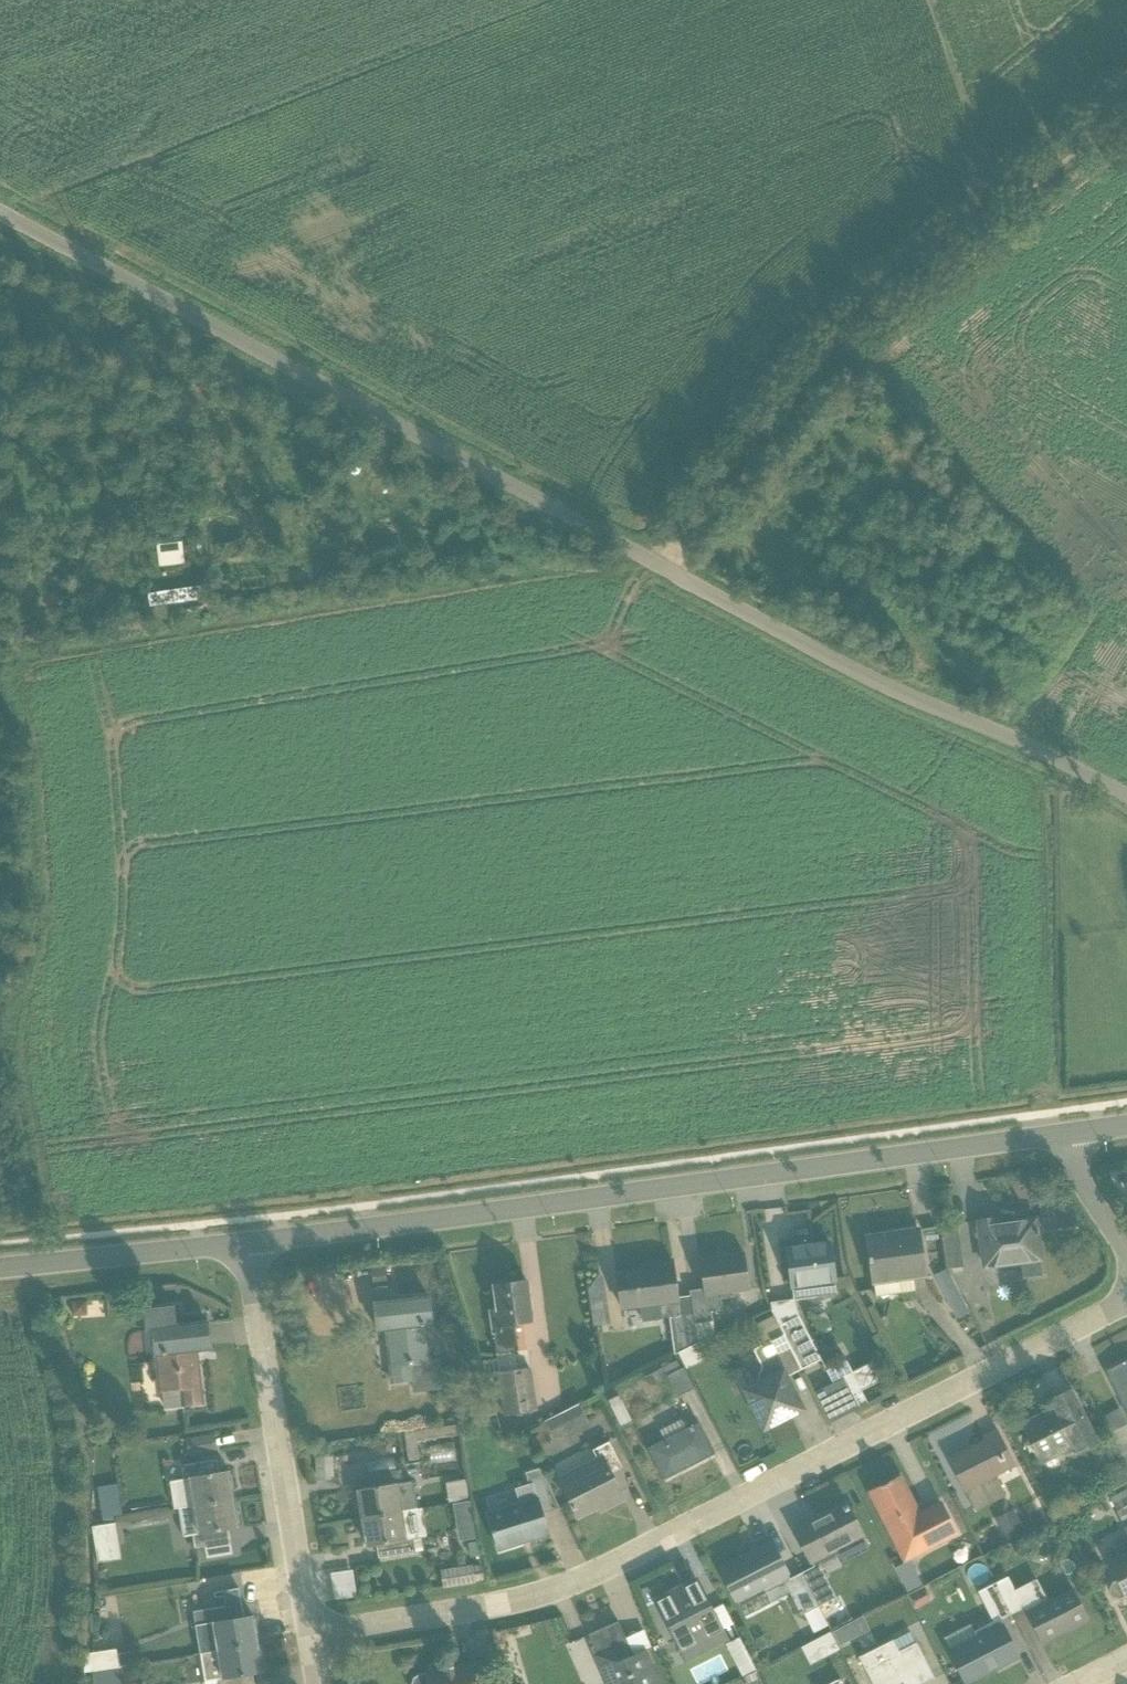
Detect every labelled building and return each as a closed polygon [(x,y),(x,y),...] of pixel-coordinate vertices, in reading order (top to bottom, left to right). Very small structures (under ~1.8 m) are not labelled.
[(1038,1203),(1040,1232),(1083,1226),(1066,1199),(1038,1203)] [(1022,1279),(1042,1276),(1034,1220),(996,1225),(995,1219),(978,1221),(984,1268),(1020,1263),(1022,1279)] [(940,1226),(947,1270),(963,1268),(957,1224),(940,1226)] [(873,1287),(925,1279),(918,1230),(897,1232),(898,1235),(866,1240),(873,1287)] [(793,1301),(836,1295),(830,1244),(812,1246),(811,1244),(786,1248),(787,1249),(785,1249),(792,1299),(793,1301)] [(733,1294),(750,1292),(744,1254),(699,1261),(703,1289),(688,1291),(689,1296),(697,1343),(714,1335),(711,1313),(722,1311),(720,1300),(734,1298),(733,1294)] [(689,1296),(677,1298),(672,1261),(652,1264),(652,1269),(616,1274),(622,1312),(640,1309),(642,1323),(661,1320),(660,1319),(668,1318),(674,1355),(678,1353),(697,1343),(689,1296)] [(957,1319),(969,1312),(947,1270),(934,1276),(957,1319)] [(592,1327),(610,1324),(603,1273),(598,1274),(587,1290),(592,1327)] [(493,1335),(496,1360),(482,1361),(484,1375),(496,1373),(502,1416),(537,1412),(531,1368),(520,1370),(515,1326),(532,1324),(526,1281),(493,1286),(496,1309),(488,1310),(491,1335),(493,1335)] [(412,1394),(443,1390),(439,1360),(430,1361),(426,1327),(432,1327),(429,1297),(374,1304),(377,1331),(385,1330),(391,1383),(410,1380),(412,1394)] [(773,1315),(801,1371),(821,1361),(793,1301),(792,1299),(770,1302),(771,1310),(773,1315)] [(72,1316),(87,1316),(87,1301),(72,1301),(72,1316)] [(202,1403),(196,1351),(210,1349),(207,1322),(176,1325),(174,1307),(144,1310),(146,1331),(150,1331),(157,1393),(180,1391),(182,1406),(202,1403)] [(763,1429),(801,1409),(785,1379),(801,1371),(773,1315),(748,1328),(758,1347),(752,1350),(761,1366),(756,1380),(757,1381),(743,1388),(763,1429)] [(704,1357),(697,1343),(678,1353),(685,1367),(704,1357)] [(871,1363),(852,1372),(844,1356),(824,1366),(832,1383),(843,1377),(858,1407),(867,1402),(861,1390),(881,1380),(871,1363)] [(649,1386),(666,1378),(677,1398),(694,1389),(683,1368),(681,1369),(677,1360),(645,1378),(649,1386)] [(1124,1363),(1124,1362),(1122,1363),(1122,1364),(1107,1372),(1126,1413),(1126,1362),(1124,1363)] [(1076,1454),(1096,1444),(1070,1391),(1051,1400),(1055,1409),(1022,1425),(1042,1465),(1073,1449),(1076,1454)] [(621,1427),(631,1421),(618,1396),(607,1401),(621,1427)] [(544,1422),(554,1441),(589,1423),(579,1404),(544,1422)] [(1119,1409),(1102,1418),(1126,1471),(1126,1424),(1119,1409)] [(663,1480),(714,1455),(698,1422),(685,1429),(681,1421),(659,1431),(664,1440),(647,1449),(663,1480)] [(456,1436),(455,1425),(405,1433),(409,1463),(419,1461),(416,1442),(456,1436)] [(1016,1467),(996,1429),(982,1436),(984,1440),(947,1459),(974,1513),(1006,1497),(996,1477),(1016,1467)] [(188,1457),(216,1453),(214,1436),(186,1440),(188,1457)] [(607,1508),(623,1500),(610,1474),(621,1468),(609,1443),(592,1451),(596,1458),(557,1477),(577,1517),(604,1503),(607,1508)] [(173,1509),(178,1509),(234,1500),(228,1472),(218,1473),(216,1460),(181,1466),(183,1479),(169,1482),(173,1509)] [(498,1551),(549,1535),(543,1515),(559,1509),(541,1468),(525,1473),(528,1485),(514,1489),(519,1503),(487,1513),(498,1551)] [(357,1491),(362,1518),(416,1509),(412,1482),(403,1483),(401,1470),(365,1476),(367,1489),(357,1491)] [(910,1560),(959,1535),(942,1501),(917,1514),(900,1479),(870,1493),(905,1562),(894,1569),(906,1593),(922,1585),(910,1560)] [(453,1503),(469,1500),(467,1480),(446,1483),(448,1504),(453,1503)] [(98,1487),(102,1515),(122,1512),(118,1484),(98,1487)] [(1123,1525),(1126,1523),(1126,1489),(1109,1498),(1123,1525)] [(227,1529),(238,1527),(234,1500),(178,1509),(182,1537),(191,1535),(193,1549),(229,1542),(227,1529)] [(476,1538),(469,1500),(453,1503),(459,1541),(476,1538)] [(837,1552),(863,1538),(846,1505),(795,1532),(813,1567),(801,1573),(818,1606),(836,1598),(819,1565),(839,1556),(837,1552)] [(412,1540),(426,1538),(422,1509),(416,1509),(362,1518),(366,1546),(376,1545),(378,1558),(414,1552),(412,1540)] [(1006,1541),(1024,1532),(1013,1510),(995,1519),(1006,1541)] [(96,1560),(104,1559),(105,1561),(123,1558),(121,1545),(118,1545),(115,1524),(95,1527),(98,1546),(102,1545),(102,1547),(94,1548),(96,1560)] [(1035,1556),(1053,1559),(1057,1541),(1039,1537),(1035,1556)] [(1126,1600),(1126,1541),(1114,1548),(1118,1556),(1106,1562),(1116,1581),(1111,1583),(1109,1588),(1108,1592),(1111,1596),(1115,1598),(1120,1599),(1124,1597),(1126,1601),(1126,1600)] [(801,1573),(789,1579),(771,1543),(720,1570),(744,1616),(789,1593),(800,1616),(803,1614),(813,1634),(828,1626),(818,1606),(801,1573)] [(441,1570),(444,1587),(483,1580),(480,1561),(476,1562),(476,1565),(441,1570)] [(966,1683),(1017,1657),(999,1621),(1012,1615),(996,1583),(987,1567),(970,1575),(979,1592),(977,1592),(992,1623),(973,1632),(970,1625),(943,1639),(966,1683)] [(352,1569),(330,1570),(332,1598),(354,1596),(352,1569)] [(1042,1644),(1088,1620),(1072,1588),(1047,1601),(1036,1579),(1015,1590),(1008,1577),(996,1583),(1012,1615),(1024,1609),(1042,1644)] [(689,1662),(728,1642),(697,1581),(657,1602),(689,1662)] [(195,1627),(199,1654),(258,1644),(253,1617),(242,1617),(240,1606),(205,1611),(206,1624),(195,1627)] [(606,1683),(661,1683),(646,1650),(633,1656),(618,1622),(588,1635),(593,1646),(590,1647),(606,1683)] [(838,1646),(854,1638),(846,1623),(831,1632),(838,1646)] [(909,1631),(859,1658),(872,1683),(924,1683),(934,1679),(909,1631)] [(262,1672),(258,1644),(199,1654),(205,1683),(253,1683),(252,1674),(262,1672)] [(91,1672),(119,1667),(116,1650),(91,1652),(91,1672)] [(472,1663),(425,1671),(425,1674),(418,1675),(413,1678),(411,1683),(476,1683),(472,1663)] [(505,1665),(496,1667),(501,1683),(510,1683),(505,1665)] [(93,1683),(132,1683),(128,1666),(119,1667),(91,1672),(93,1683)] [(840,1678),(834,1681),(829,1670),(809,1679),(811,1683),(843,1683),(840,1678)]
